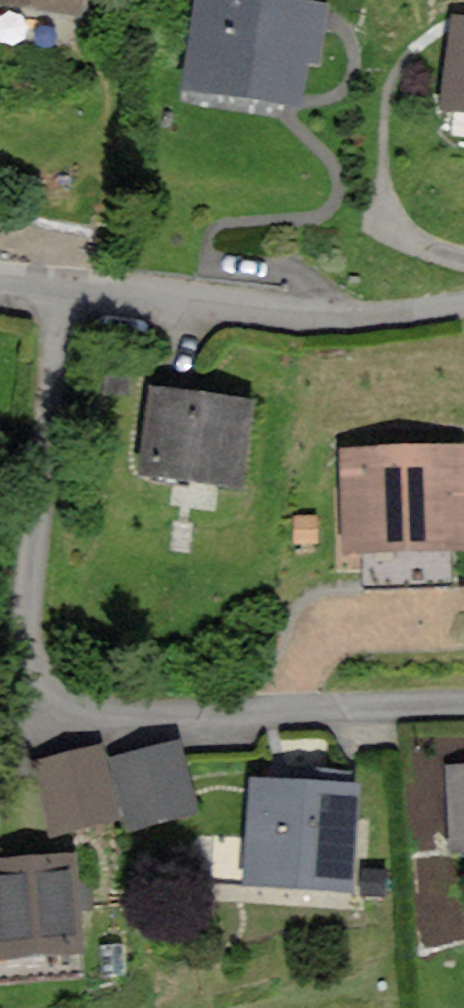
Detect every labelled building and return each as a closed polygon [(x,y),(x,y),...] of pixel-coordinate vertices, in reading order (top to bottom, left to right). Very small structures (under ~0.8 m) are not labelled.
[(285,0),(201,0),(189,88),(298,104),(312,4),(285,0)] [(458,19),(454,57),(449,102),(463,104),(463,19),(458,19)] [(248,403),(156,390),(145,467),(237,480),(248,403)] [(463,448),(349,449),(350,544),(463,543),(463,481),(463,448)] [(177,745),(118,759),(133,820),(191,806),(177,745)] [(96,753),(42,766),(57,828),(111,814),(96,753)] [(453,766),(456,843),(463,843),(463,766),(453,766)] [(352,786),(256,780),(250,876),(346,882),(352,786)] [(0,863),(0,952),(76,945),(69,857),(0,863)]
